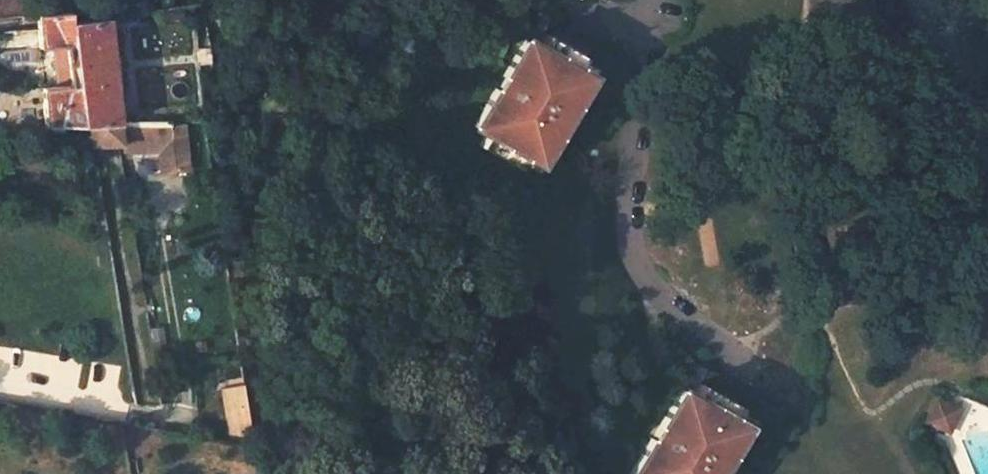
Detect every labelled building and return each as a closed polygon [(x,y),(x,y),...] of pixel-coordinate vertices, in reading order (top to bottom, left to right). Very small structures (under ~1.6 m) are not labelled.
[(21,0),(0,0),(0,16),(22,14),(21,0)] [(41,50),(57,48),(61,87),(47,89),(53,135),(54,138),(67,138),(66,129),(90,127),(121,124),(111,15),(69,20),(68,12),(38,15),(37,17),(41,50)] [(560,76),(570,58),(573,52),(537,31),(529,44),(516,36),(495,74),(497,76),(491,88),(488,86),(466,124),(479,131),(472,143),(508,165),(511,160),(522,141),(535,149),(556,112),(550,108),(556,98),(562,101),(573,84),(560,76)] [(583,65),(570,58),(560,76),(573,84),(583,65)] [(497,76),(495,74),(488,86),(491,88),(497,76)] [(556,112),(562,101),(556,98),(550,108),(556,112)] [(121,124),(124,146),(167,147),(166,123),(121,124)] [(121,124),(90,127),(94,149),(124,146),(121,124)] [(535,149),(522,141),(511,160),(524,167),(535,149)] [(689,380),(683,391),(670,384),(648,422),(651,424),(644,436),(642,435),(620,472),(623,473),(701,473),(709,459),(703,455),(709,445),(715,448),(724,431),(711,424),(721,405),(724,400),(689,380)] [(937,396),(924,421),(952,435),(965,410),(937,396)] [(734,412),(721,405),(711,424),(724,431),(734,412)] [(703,455),(709,459),(715,448),(709,445),(703,455)]
